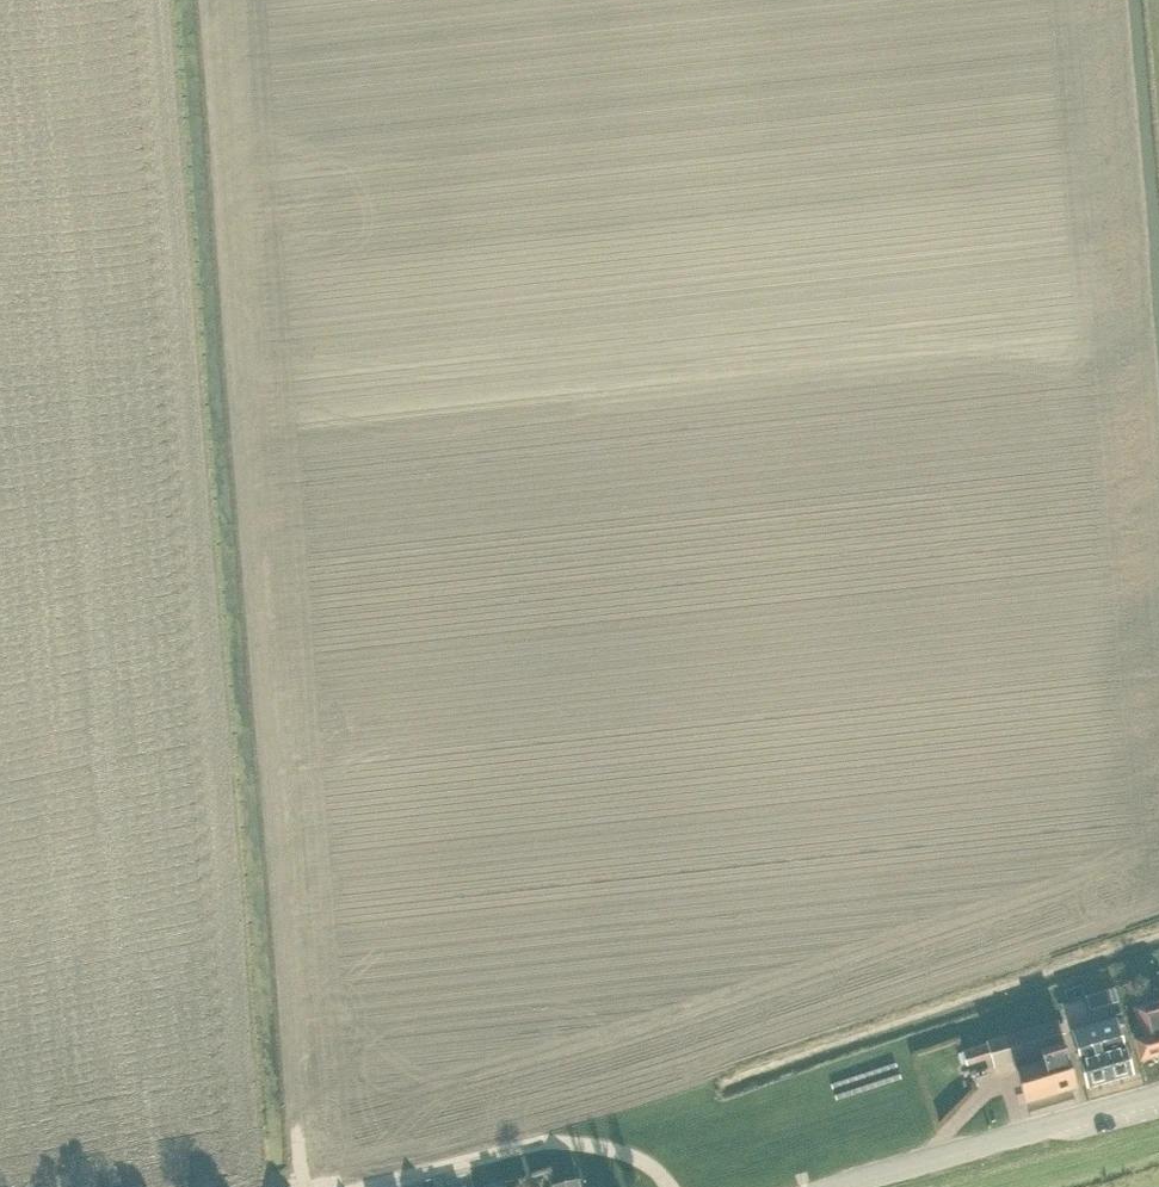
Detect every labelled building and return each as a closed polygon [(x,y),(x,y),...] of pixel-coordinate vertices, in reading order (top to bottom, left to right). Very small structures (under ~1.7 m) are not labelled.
[(1087,997),(1093,1011),(1120,1001),(1115,987),(1087,997)] [(1158,1055),(1158,997),(1135,1004),(1142,1027),(1131,1030),(1140,1061),(1158,1055)] [(1087,1088),(1131,1075),(1115,1019),(1071,1032),(1087,1088)] [(1076,1088),(1055,1022),(1004,1037),(984,1044),(985,1045),(989,1059),(992,1068),(1012,1062),(1025,1104),(1076,1088)]
